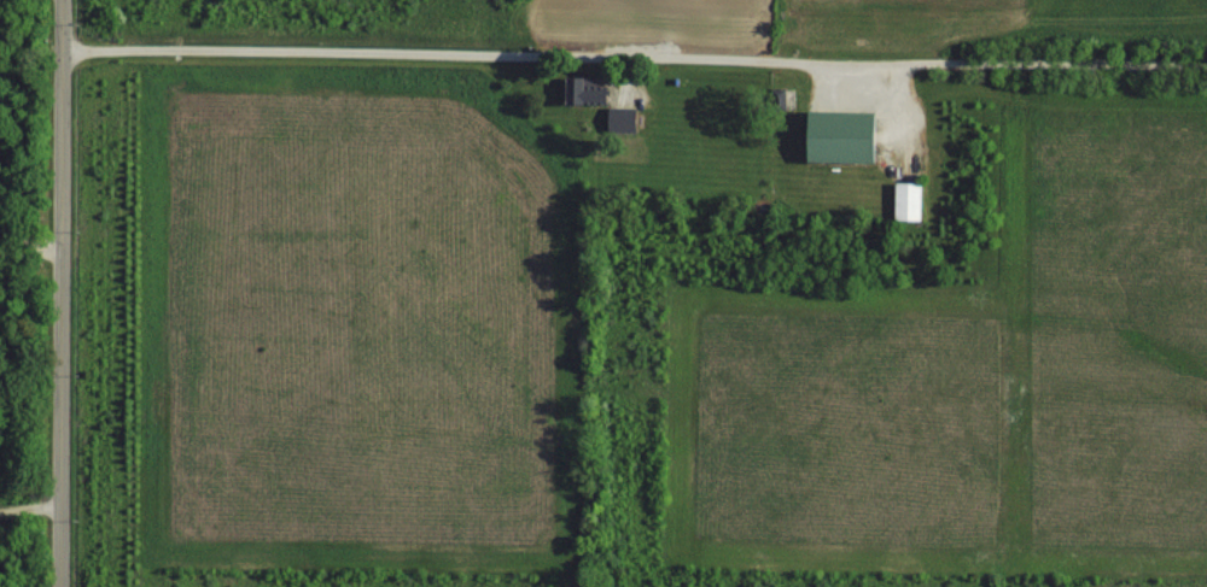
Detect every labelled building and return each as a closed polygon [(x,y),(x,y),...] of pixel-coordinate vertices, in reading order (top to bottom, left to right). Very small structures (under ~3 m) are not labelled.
[(566,103),(599,103),(599,87),(566,87),(566,103)] [(867,133),(802,134),(802,163),(868,162),(867,133)] [(891,219),(917,219),(917,182),(891,182),(891,219)]
